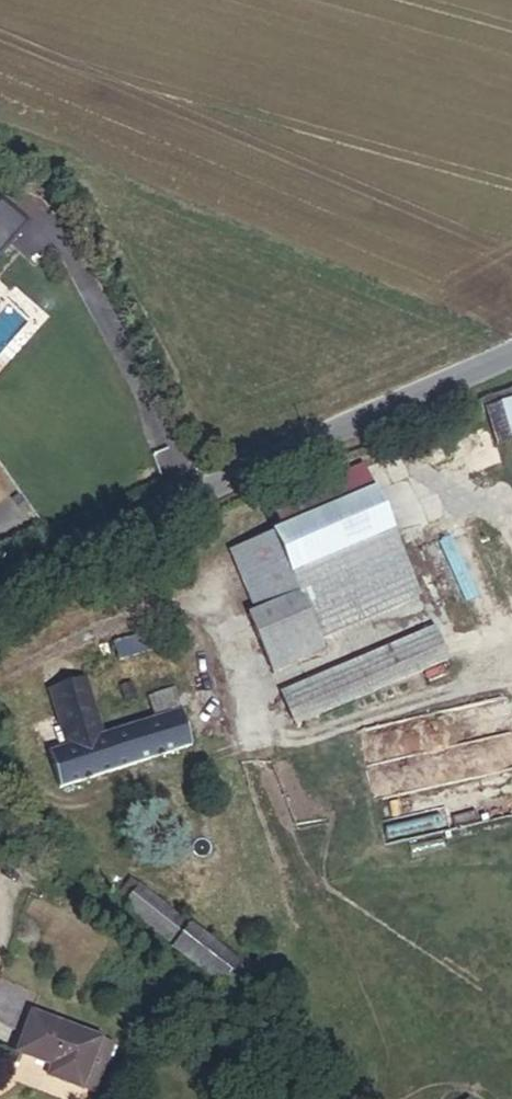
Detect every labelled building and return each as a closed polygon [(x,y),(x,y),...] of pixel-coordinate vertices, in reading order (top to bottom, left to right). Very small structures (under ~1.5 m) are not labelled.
[(11,248),(0,239),(0,261),(11,248)] [(485,410),(495,451),(511,445),(511,402),(485,410)] [(276,538),(293,579),(394,538),(366,471),(272,509),(282,535),(276,538)] [(454,604),(498,587),(475,531),(432,549),(454,604)] [(276,538),(229,556),(255,619),(301,600),(293,579),(276,538)] [(301,600),(319,644),(420,603),(394,538),(293,579),(301,600)] [(273,680),(325,659),(319,644),(301,600),(255,619),(249,621),(273,680)] [(280,699),(294,733),(449,669),(435,635),(280,699)] [(118,665),(162,653),(158,637),(114,649),(118,665)] [(48,756),(59,793),(189,753),(171,692),(146,699),(154,725),(103,740),(87,685),(48,697),(64,751),(48,756)] [(114,906),(124,915),(138,891),(131,884),(114,906)] [(223,996),(243,971),(138,891),(124,915),(172,952),(170,955),(223,996)] [(48,1083),(84,1098),(105,1046),(32,1017),(16,1057),(53,1072),(48,1083)]
